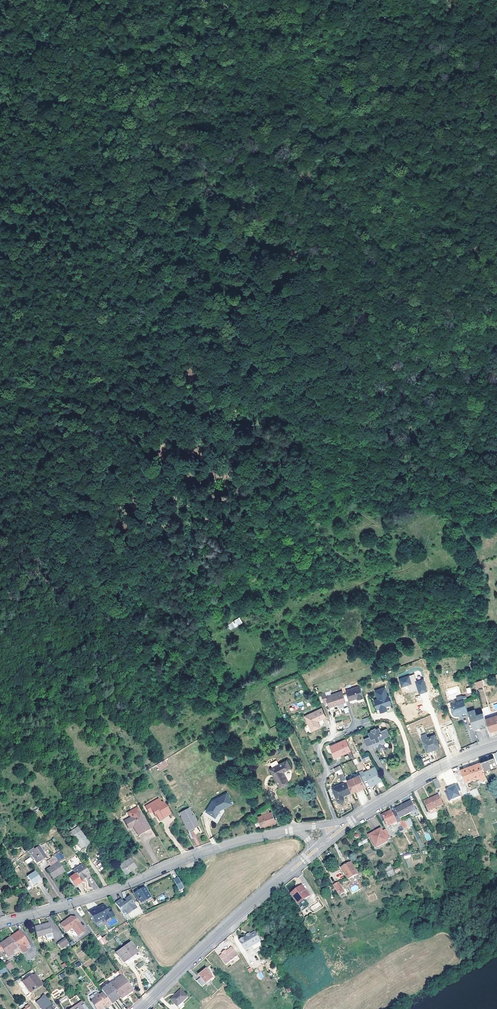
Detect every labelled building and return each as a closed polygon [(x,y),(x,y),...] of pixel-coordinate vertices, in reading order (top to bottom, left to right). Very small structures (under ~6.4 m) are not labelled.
[(246,628),(252,625),(249,619),(244,622),(246,628)] [(228,624),(231,629),(236,626),(234,621),(228,624)] [(410,693),(418,690),(415,682),(417,681),(415,674),(408,676),(411,685),(408,686),(410,693)] [(399,680),(402,688),(408,686),(411,685),(408,676),(399,680)] [(418,690),(419,694),(427,692),(423,679),(417,681),(415,682),(418,690)] [(484,685),(482,680),(474,682),(476,688),(484,685)] [(360,688),(346,692),(347,695),(349,701),(349,702),(357,699),(358,701),(364,699),(360,688)] [(387,688),(378,690),(380,698),(376,699),(378,707),(392,704),(390,696),(389,696),(387,688)] [(342,693),(329,697),(333,707),(340,705),(346,703),(342,693)] [(327,698),(325,694),(321,696),(325,704),(328,703),(330,708),(333,707),(329,697),(327,698)] [(461,717),(469,714),(467,711),(464,698),(456,701),(457,705),(454,706),(452,709),(454,715),(458,714),(459,715),(460,714),(460,715),(461,717)] [(393,708),(392,704),(378,707),(376,708),(377,712),(393,708)] [(325,718),(322,709),(305,717),(312,731),(320,727),(317,721),(325,718)] [(474,709),(467,711),(469,714),(473,729),(479,727),(480,730),(487,727),(483,712),(476,714),(474,709)] [(487,719),(491,730),(496,729),(496,715),(487,719)] [(363,720),(365,727),(372,725),(370,718),(363,720)] [(384,738),(389,735),(386,729),(381,731),(379,727),(376,729),(375,728),(371,730),(372,731),(368,732),(369,736),(364,738),(367,745),(372,743),(374,747),(378,745),(382,743),(386,742),(384,738)] [(428,738),(426,734),(421,736),(423,740),(422,740),(426,750),(434,747),(434,749),(439,747),(435,735),(428,738)] [(349,747),(346,740),(330,747),(335,758),(340,756),(339,754),(350,749),(349,747)] [(494,758),(481,762),(484,769),(496,765),(494,758)] [(166,765),(163,760),(155,765),(154,766),(157,771),(166,765)] [(271,769),(280,788),(288,784),(283,772),(291,768),(287,761),(271,769)] [(484,769),(481,762),(462,769),(466,780),(479,776),(481,779),(486,777),(484,769)] [(382,780),(375,766),(364,772),(368,779),(371,785),(377,782),(382,780)] [(363,770),(359,772),(360,775),(363,781),(368,779),(364,772),(363,770)] [(354,777),(347,780),(348,782),(352,792),(352,793),(355,792),(355,791),(359,789),(363,787),(363,788),(366,787),(363,781),(360,775),(354,777)] [(437,779),(433,781),(436,790),(441,788),(437,779)] [(344,799),(343,796),(352,792),(348,782),(336,787),(342,802),(344,801),(344,799)] [(446,788),(451,799),(460,795),(456,785),(446,788)] [(342,802),(336,787),(333,788),(338,801),(340,802),(342,802)] [(205,804),(210,816),(233,806),(228,794),(205,804)] [(441,801),(439,795),(425,801),(429,811),(443,805),(441,801)] [(158,800),(156,801),(165,816),(169,814),(162,803),(160,804),(158,800)] [(156,801),(153,803),(163,819),(165,818),(164,817),(165,816),(156,801)] [(397,822),(398,824),(401,822),(402,822),(400,818),(411,812),(415,810),(415,809),(411,801),(395,810),(396,811),(392,813),(397,822)] [(153,803),(148,806),(151,810),(152,812),(155,815),(156,815),(160,821),(163,819),(153,803)] [(198,825),(189,809),(180,815),(188,830),(198,825)] [(397,822),(392,813),(391,811),(382,816),(388,826),(397,822)] [(150,829),(140,812),(124,822),(128,828),(134,824),(135,826),(133,827),(138,834),(145,829),(146,831),(150,829)] [(275,822),(272,812),(258,817),(261,826),(275,822)] [(409,828),(405,821),(402,822),(401,822),(404,827),(405,827),(406,827),(407,827),(407,828),(408,829),(409,828)] [(89,843),(78,827),(70,833),(76,841),(70,845),(76,854),(82,850),(81,848),(89,843)] [(190,832),(193,836),(200,832),(197,828),(190,832)] [(386,840),(391,838),(386,830),(382,832),(381,830),(370,836),(371,838),(376,847),(379,845),(381,848),(385,845),(383,843),(387,841),(386,840)] [(34,850),(33,848),(29,851),(31,856),(38,865),(41,863),(41,862),(41,861),(46,857),(40,846),(34,850)] [(31,856),(29,851),(11,864),(13,868),(31,856)] [(404,856),(404,859),(406,859),(407,867),(422,864),(420,855),(411,857),(410,854),(404,856)] [(137,867),(131,858),(120,866),(125,874),(137,867)] [(64,872),(58,863),(47,870),(53,878),(64,872)] [(88,872),(82,863),(72,869),(79,880),(84,877),(83,876),(88,872)] [(357,875),(351,863),(342,868),(349,880),(357,875)] [(391,867),(385,869),(389,878),(395,875),(391,867)] [(40,881),(34,871),(27,875),(33,885),(40,881)] [(179,890),(183,887),(178,878),(173,880),(179,890)] [(338,883),(334,886),(340,895),(344,893),(341,888),(338,883)] [(302,886),(291,895),(298,904),(305,899),(305,900),(309,896),(302,886)] [(150,897),(145,888),(136,893),(141,902),(150,897)] [(132,900),(129,896),(124,899),(125,901),(123,902),(122,901),(120,899),(114,903),(122,913),(125,911),(127,913),(135,907),(131,901),(132,900)] [(95,908),(88,911),(94,923),(104,918),(105,920),(112,917),(110,914),(108,913),(107,913),(104,906),(102,905),(99,907),(100,908),(96,910),(96,908),(95,908)] [(70,915),(65,919),(66,919),(71,927),(77,935),(83,931),(77,922),(77,920),(75,916),(72,918),(70,915)] [(66,931),(71,927),(66,919),(60,923),(66,931)] [(52,935),(49,924),(34,928),(37,937),(42,935),(45,937),(52,935)] [(77,935),(71,927),(66,931),(67,933),(75,936),(77,935)] [(21,953),(21,954),(28,949),(23,943),(26,941),(19,931),(10,938),(17,948),(18,950),(21,953)] [(260,942),(254,932),(239,941),(244,950),(251,946),(260,942)] [(65,937),(58,942),(61,947),(68,942),(65,937)] [(104,937),(99,940),(102,945),(107,942),(104,937)] [(114,939),(120,947),(123,944),(118,937),(114,939)] [(10,938),(6,940),(13,950),(17,948),(10,938)] [(0,944),(0,946),(6,955),(13,950),(6,940),(0,944)] [(262,945),(260,942),(251,946),(253,950),(262,945)] [(136,952),(130,944),(117,953),(123,962),(136,952)] [(222,954),(219,957),(225,965),(237,956),(231,947),(226,951),(222,954)] [(0,970),(0,972),(2,976),(8,972),(5,967),(0,970)] [(148,969),(143,974),(151,983),(156,979),(148,969)] [(206,970),(200,976),(201,978),(197,982),(202,987),(206,984),(210,980),(213,978),(206,970)] [(41,985),(35,975),(31,978),(31,977),(23,982),(29,990),(30,989),(31,990),(35,988),(37,986),(38,987),(41,985)] [(132,988),(123,975),(119,978),(128,991),(132,988)] [(120,997),(128,991),(119,978),(110,984),(120,997)] [(120,997),(110,984),(101,990),(103,993),(111,1003),(120,997)] [(187,998),(181,991),(171,1000),(177,1007),(187,998)] [(103,993),(99,995),(98,994),(95,996),(96,998),(92,1001),(91,1002),(96,1008),(101,1008),(103,1008),(102,1006),(105,1005),(107,1007),(112,1004),(111,1003),(103,993)] [(46,996),(37,1002),(42,1008),(44,1008),(46,1008),(47,1008),(53,1008),(54,1008),(46,996)]
